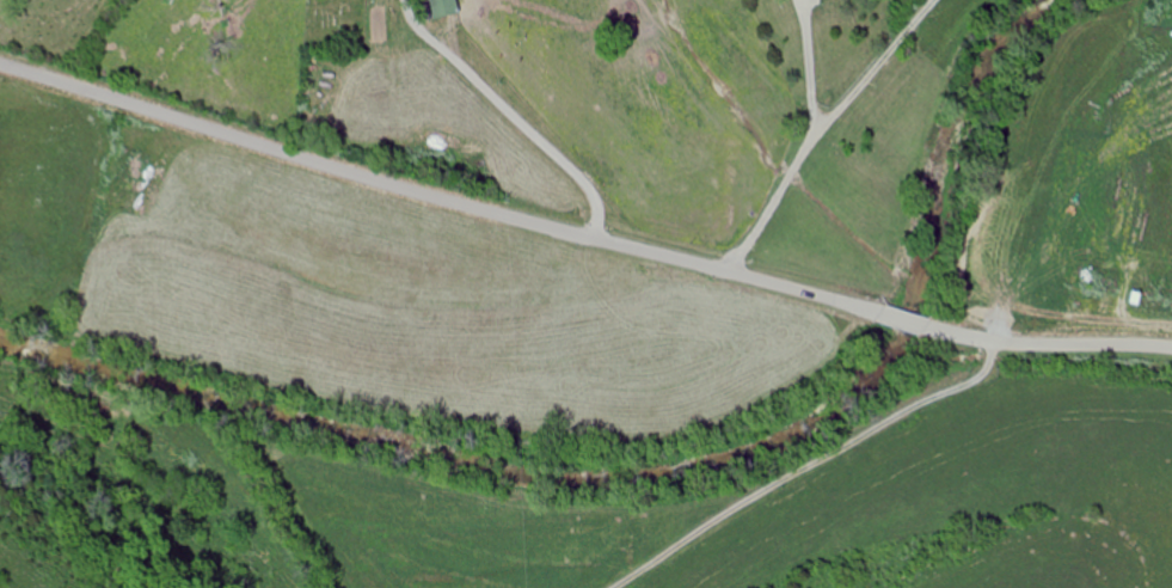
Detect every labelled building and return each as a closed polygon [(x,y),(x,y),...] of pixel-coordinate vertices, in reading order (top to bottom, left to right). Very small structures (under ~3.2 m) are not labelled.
[(460,0),(433,0),(437,19),(463,14),(460,0)]
